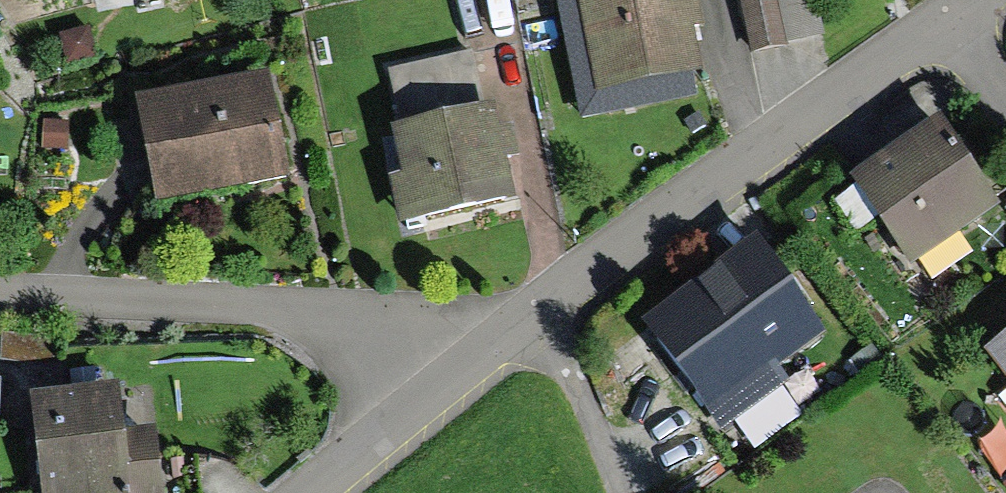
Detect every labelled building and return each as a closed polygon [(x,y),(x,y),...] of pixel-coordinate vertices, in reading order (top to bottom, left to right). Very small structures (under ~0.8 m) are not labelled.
[(581,116),(699,95),(696,79),(709,76),(696,0),(561,0),(581,116)] [(756,47),(824,31),(816,0),(744,0),(756,47)] [(80,33),(55,40),(63,68),(88,61),(80,33)] [(518,199),(494,102),(481,105),(469,55),(384,76),(409,176),(392,181),(403,227),(518,199)] [(273,70),(135,97),(155,199),(293,172),(273,70)] [(1001,199),(940,114),(851,177),(912,263),(1001,199)] [(64,126),(39,126),(40,150),(65,150),(64,126)] [(717,423),(781,378),(774,368),(832,327),(762,229),(640,315),(717,423)] [(988,349),(1005,371),(1005,335),(988,349)] [(0,338),(0,362),(47,365),(48,340),(0,338)] [(29,415),(41,492),(151,492),(144,444),(109,449),(103,404),(29,415)]
